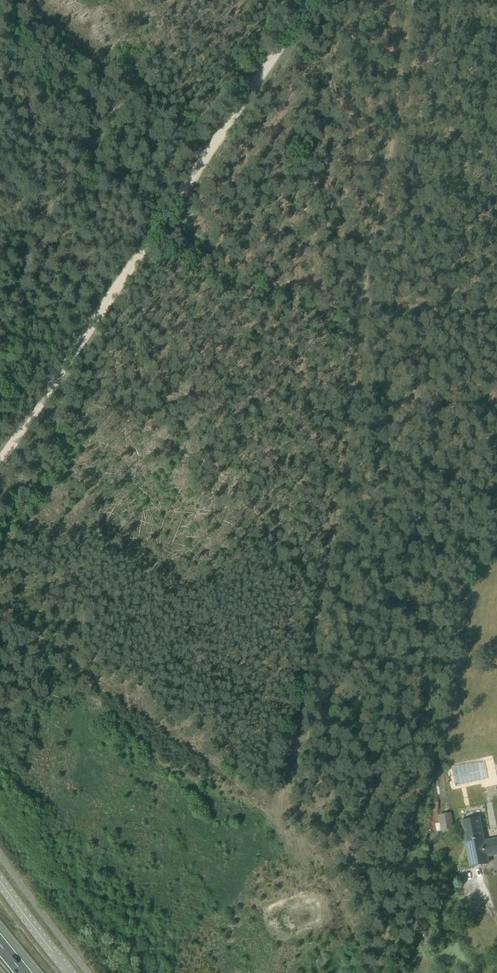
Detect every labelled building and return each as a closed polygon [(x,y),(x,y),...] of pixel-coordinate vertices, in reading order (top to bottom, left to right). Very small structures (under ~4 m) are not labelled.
[(122,93),(108,114),(115,119),(129,97),(122,93)] [(452,765),(455,783),(486,779),(484,761),(452,765)] [(439,815),(441,831),(454,829),(451,813),(439,815)] [(461,819),(471,867),(488,864),(486,856),(496,854),(496,837),(485,839),(481,815),(461,819)]
